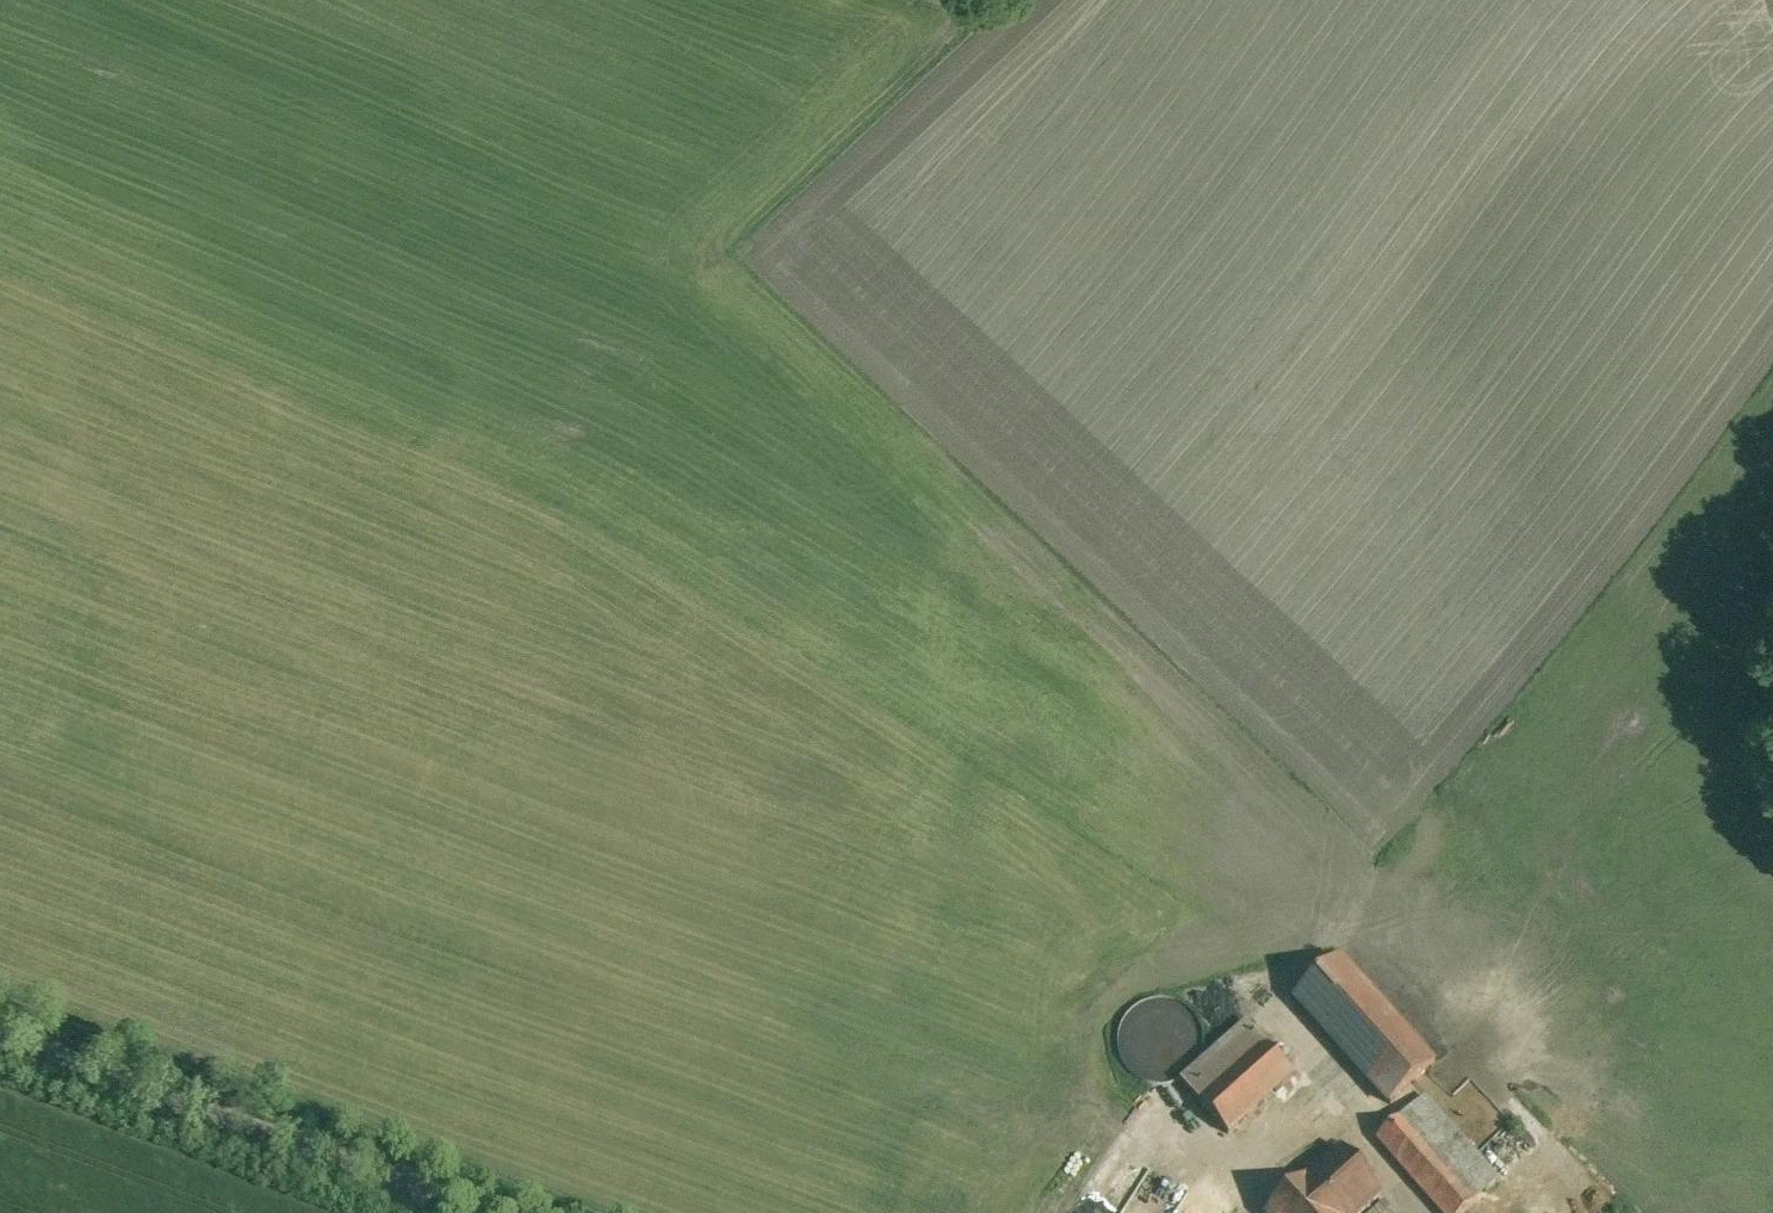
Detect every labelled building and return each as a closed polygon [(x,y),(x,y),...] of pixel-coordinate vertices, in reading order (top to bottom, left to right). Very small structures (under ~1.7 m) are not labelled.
[(1384,1106),(1436,1066),(1347,951),(1295,991),(1384,1106)] [(1188,1006),(1183,1003),(1178,1001),(1172,999),(1162,998),(1154,999),(1148,1001),(1144,1002),(1140,1005),(1136,1007),(1133,1010),(1130,1013),(1126,1018),(1124,1022),(1121,1028),(1120,1033),(1120,1037),(1119,1042),(1120,1047),(1121,1052),(1122,1057),(1125,1062),(1126,1064),(1128,1067),(1131,1071),(1136,1076),(1142,1079),(1148,1082),(1154,1084),(1160,1084),(1165,1084),(1169,1084),(1176,1082),(1183,1080),(1188,1076),(1191,1073),(1196,1069),(1200,1063),(1202,1058),(1204,1053),(1205,1048),(1206,1040),(1205,1033),(1204,1029),(1203,1025),(1201,1020),(1198,1016),(1194,1012),(1190,1008),(1188,1006)] [(1295,1076),(1248,1023),(1196,1069),(1191,1073),(1188,1076),(1183,1081),(1230,1134),(1295,1076)] [(1428,1093),(1376,1137),(1441,1212),(1461,1212),(1501,1179),(1428,1093)] [(1374,1192),(1333,1144),(1256,1210),(1259,1212),(1350,1212),(1374,1192)] [(1183,1194),(1172,1212),(1218,1212),(1183,1194)]
